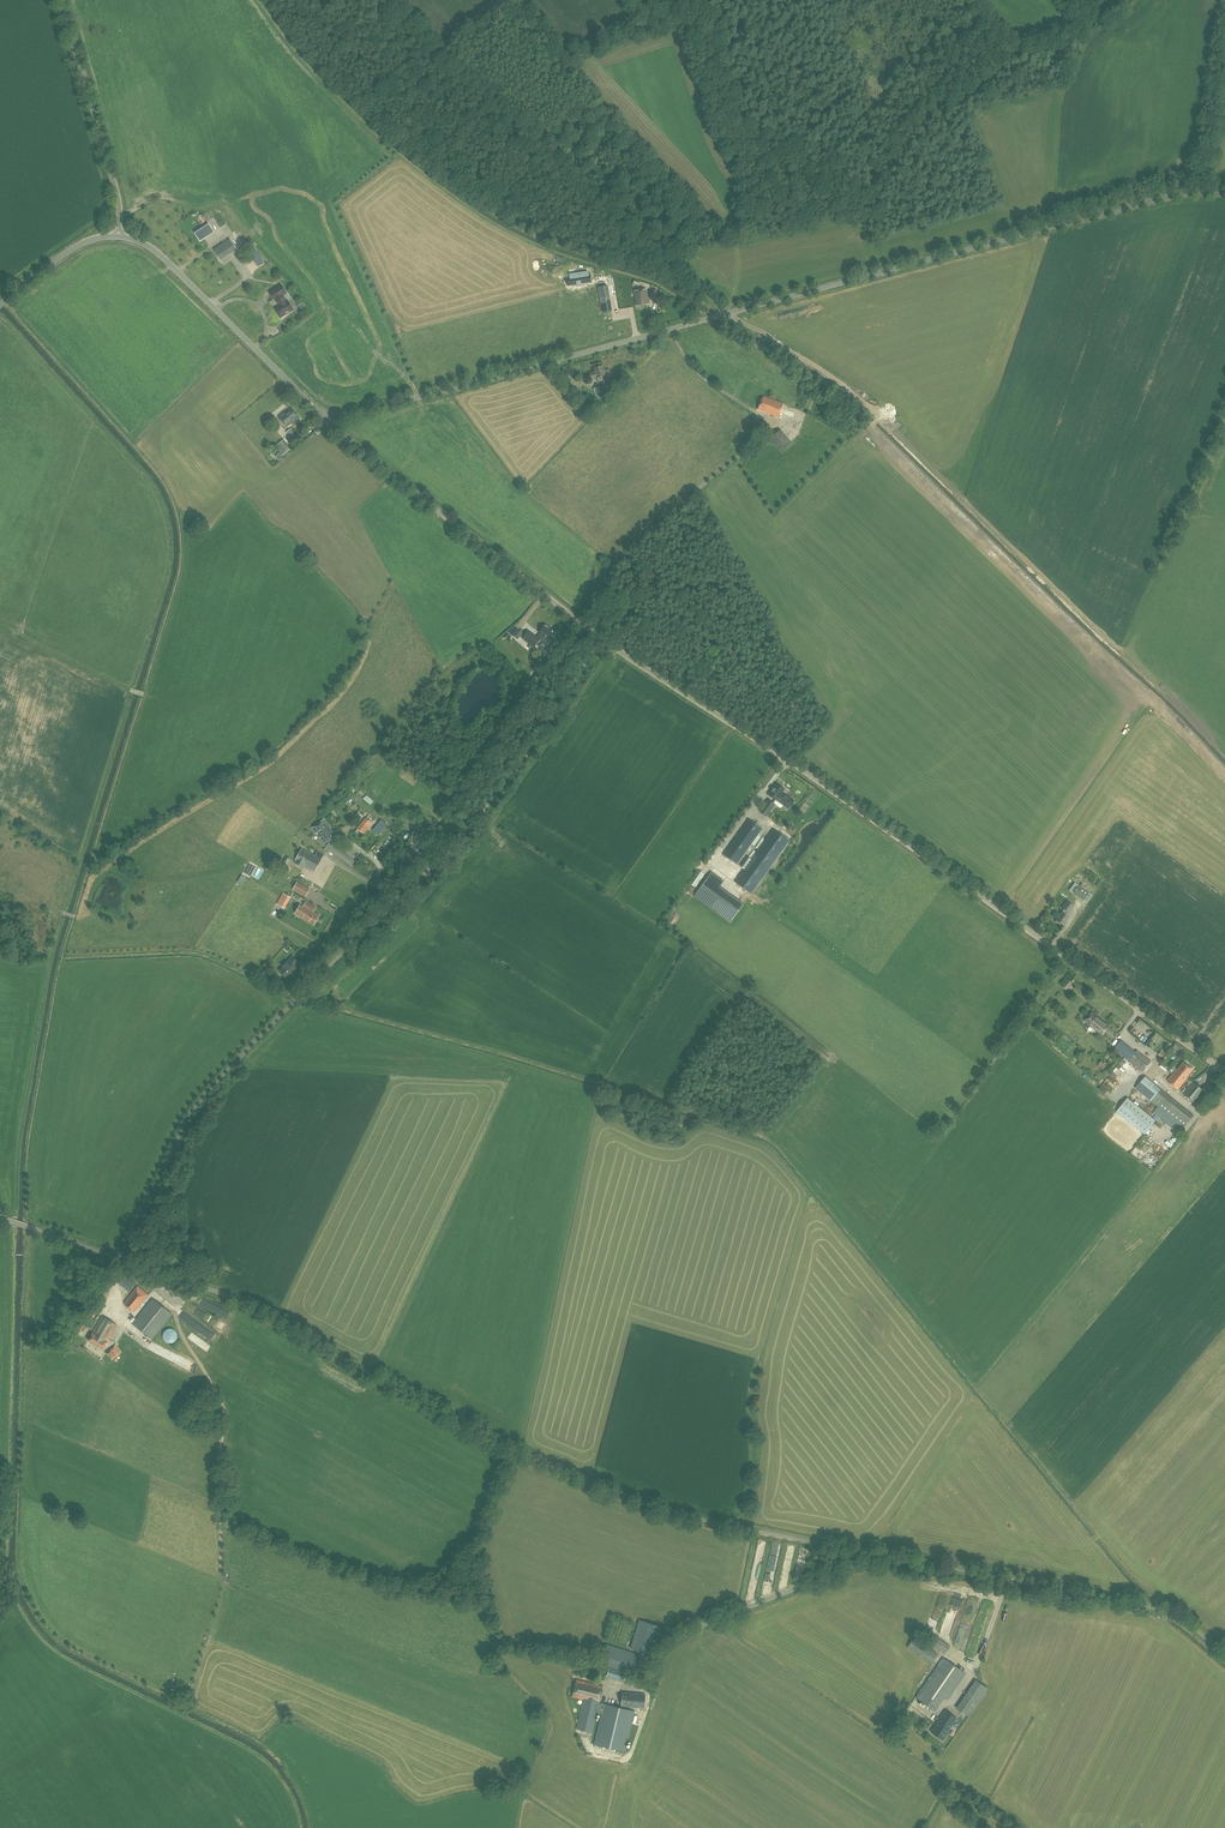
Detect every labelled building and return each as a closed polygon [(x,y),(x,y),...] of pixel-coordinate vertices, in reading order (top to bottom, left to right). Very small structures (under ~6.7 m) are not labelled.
[(206,223),(192,231),(199,240),(212,232),(206,223)] [(213,249),(221,260),(237,249),(230,238),(213,249)] [(254,253),(257,261),(262,259),(259,251),(254,253)] [(573,277),(575,286),(594,283),(593,273),(573,277)] [(287,293),(281,285),(270,292),(275,300),(276,300),(280,306),(275,309),(281,317),(293,309),(288,301),(287,302),(283,296),(287,293)] [(598,288),(600,298),(610,296),(607,287),(598,288)] [(636,306),(649,304),(647,289),(634,291),(636,306)] [(602,312),(612,310),(610,296),(600,298),(602,312)] [(597,378),(598,379),(598,382),(603,380),(602,377),(606,376),(605,370),(604,371),(603,366),(594,368),(595,371),(589,373),(591,379),(597,378)] [(607,385),(599,387),(602,398),(607,397),(606,393),(613,391),(611,381),(606,382),(607,385)] [(570,393),(574,391),(569,382),(565,384),(570,393)] [(778,417),(783,404),(763,396),(758,409),(778,417)] [(287,427),(299,417),(291,407),(279,417),(287,427)] [(767,437),(773,431),(763,420),(757,426),(767,437)] [(780,452),(791,442),(780,430),(769,439),(780,452)] [(758,448),(764,439),(760,437),(753,446),(758,448)] [(283,440),(277,446),(283,452),(289,447),(283,440)] [(279,461),(284,457),(276,449),(272,452),(279,461)] [(528,631),(523,638),(534,647),(540,639),(543,635),(550,640),(556,632),(545,624),(539,632),(540,633),(537,637),(528,631)] [(515,627),(510,634),(515,638),(520,631),(515,627)] [(539,669),(544,673),(553,661),(547,657),(539,669)] [(777,784),(769,794),(777,800),(783,804),(788,808),(794,801),(794,800),(787,795),(786,796),(782,793),(782,792),(784,789),(777,784)] [(373,806),(377,803),(370,796),(367,799),(373,806)] [(775,804),(773,803),(768,799),(759,811),(767,817),(775,804)] [(368,832),(368,831),(370,829),(369,828),(373,823),(366,817),(357,828),(358,829),(356,831),(362,836),(364,834),(367,831),(368,832)] [(736,864),(762,828),(749,818),(723,855),(736,864)] [(312,828),(321,840),(324,844),(335,835),(323,819),(312,828)] [(373,829),(379,834),(387,824),(381,820),(373,829)] [(424,841),(428,835),(430,836),(434,831),(427,826),(419,838),(422,839),(424,841)] [(743,872),(735,882),(751,893),(753,891),(760,881),(777,858),(790,840),(774,828),(746,867),(743,872)] [(353,868),(357,862),(329,842),(325,848),(353,868)] [(315,871),(324,855),(318,851),(316,855),(302,848),(295,860),(296,861),(295,863),(304,867),(304,866),(315,871)] [(290,859),(286,856),(282,863),(287,866),(290,859)] [(694,897),(730,923),(744,903),(720,886),(724,881),(711,872),(694,897)] [(300,892),(304,886),(298,882),(294,889),(300,892)] [(1092,896),(1074,883),(1069,891),(1087,903),(1092,896)] [(283,892),(277,904),(285,909),(292,897),(283,892)] [(1063,911),(1067,914),(1069,912),(1074,906),(1067,901),(1062,907),(1064,909),(1063,911)] [(316,907),(314,906),(306,902),(303,907),(306,909),(301,918),(314,924),(319,914),(314,911),(316,907)] [(1067,914),(1063,911),(1062,912),(1061,912),(1056,920),(1063,925),(1069,917),(1067,915),(1067,914)] [(284,967),(280,971),(287,979),(298,969),(295,966),(298,962),(293,957),(283,966),(284,967)] [(266,981),(270,973),(257,967),(254,975),(266,981)] [(277,985),(279,980),(271,977),(269,982),(277,985)] [(1063,986),(1067,989),(1071,984),(1067,981),(1063,986)] [(1086,1021),(1097,1030),(1103,1035),(1110,1027),(1104,1022),(1092,1013),(1086,1021)] [(1135,1052),(1121,1041),(1115,1048),(1129,1060),(1135,1052)] [(1137,1050),(1135,1052),(1129,1060),(1143,1071),(1151,1062),(1137,1050)] [(1104,1068),(1108,1064),(1102,1059),(1098,1064),(1104,1068)] [(1184,1087),(1182,1085),(1188,1078),(1187,1077),(1193,1070),(1184,1062),(1178,1069),(1177,1069),(1167,1080),(1178,1089),(1179,1089),(1181,1091),(1184,1087)] [(1158,1084),(1154,1081),(1146,1075),(1139,1084),(1136,1089),(1147,1097),(1166,1113),(1184,1128),(1196,1113),(1181,1100),(1179,1103),(1176,1101),(1176,1100),(1157,1085),(1158,1084)] [(1193,1081),(1192,1083),(1190,1082),(1187,1085),(1189,1086),(1183,1094),(1195,1103),(1205,1091),(1193,1081)] [(1156,1120),(1128,1098),(1117,1112),(1145,1135),(1156,1120)] [(131,1291),(136,1284),(127,1277),(122,1284),(131,1291)] [(109,1291),(113,1282),(107,1279),(102,1288),(96,1301),(104,1305),(110,1291),(109,1291)] [(135,1311),(148,1295),(138,1286),(124,1303),(126,1305),(126,1304),(133,1310),(135,1311)] [(153,1298),(133,1324),(152,1340),(173,1314),(153,1298)] [(93,1321),(100,1308),(94,1305),(87,1317),(93,1321)] [(104,1349),(117,1324),(102,1316),(93,1333),(92,1333),(88,1340),(104,1349)] [(92,1322),(88,1320),(85,1319),(80,1329),(83,1331),(86,1326),(92,1330),(95,1324),(92,1322)] [(168,1343),(181,1341),(178,1329),(166,1331),(168,1343)] [(112,1360),(121,1353),(115,1346),(106,1353),(112,1360)] [(335,1373),(333,1377),(351,1384),(354,1377),(331,1367),(329,1370),(335,1373)] [(654,1654),(656,1647),(663,1627),(640,1620),(631,1647),(654,1654)] [(931,1663),(938,1654),(914,1637),(907,1647),(931,1663)] [(945,1653),(950,1646),(938,1638),(934,1645),(945,1653)] [(636,1671),(641,1655),(606,1644),(601,1660),(636,1671)] [(597,1660),(599,1652),(584,1648),(582,1656),(597,1660)] [(947,1700),(966,1673),(943,1657),(916,1697),(935,1710),(944,1697),(947,1700)] [(610,1666),(607,1676),(616,1678),(619,1669),(610,1666)] [(577,1679),(573,1696),(579,1698),(579,1699),(582,1700),(583,1699),(585,1699),(600,1702),(604,1686),(577,1679)] [(978,1681),(966,1698),(976,1706),(988,1688),(978,1681)] [(644,1708),(646,1694),(623,1692),(622,1706),(644,1708)] [(966,1698),(962,1704),(972,1711),(976,1706),(966,1698)] [(600,1702),(585,1699),(578,1729),(592,1733),(597,1712),(600,1702)] [(604,1704),(594,1744),(625,1752),(635,1711),(604,1704)] [(972,1711),(966,1707),(963,1712),(969,1716),(972,1711)] [(946,1710),(931,1732),(943,1740),(950,1730),(949,1730),(957,1718),(946,1710)]
